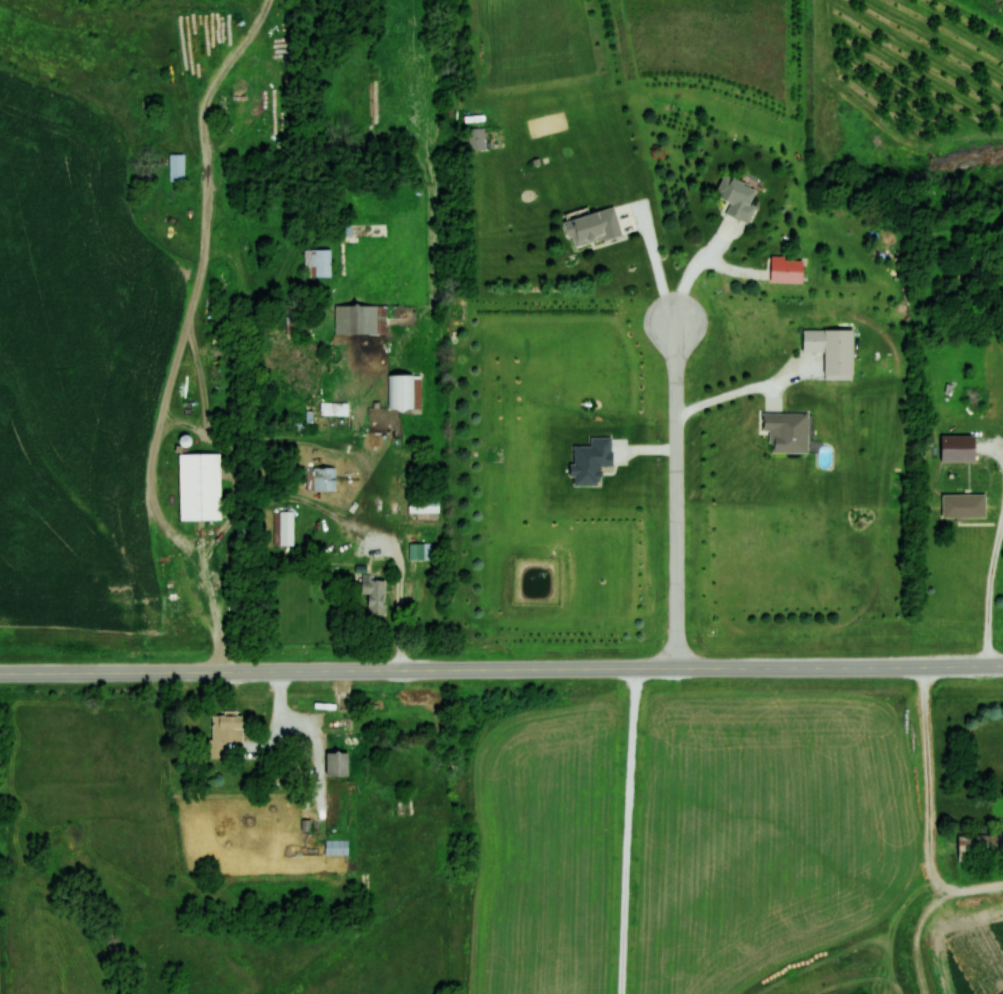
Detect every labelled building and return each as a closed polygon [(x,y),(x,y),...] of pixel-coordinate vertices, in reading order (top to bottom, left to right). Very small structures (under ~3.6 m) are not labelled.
[(468,150),(484,150),(484,128),(468,128),(468,150)] [(184,154),(169,154),(169,182),(184,182),(184,154)] [(755,189),(724,173),(713,194),(730,202),(724,212),(747,224),(756,206),(748,202),(755,189)] [(564,218),(570,247),(621,235),(615,207),(564,218)] [(330,249),(304,249),(304,277),(330,277),(330,249)] [(801,282),(801,257),(770,257),(770,282),(801,282)] [(386,304),(334,304),(334,334),(386,334),(386,304)] [(802,351),(825,351),(825,329),(802,329),(802,351)] [(420,375),(389,375),(389,408),(420,408),(420,375)] [(320,403),(320,416),(348,416),(348,403),(320,403)] [(808,413),(760,412),(760,435),(770,435),(770,453),(808,453),(808,413)] [(220,520),(220,453),(178,453),(178,520),(220,520)] [(306,468),(306,490),(335,490),(335,468),(306,468)] [(942,494),(942,518),(985,518),(985,494),(942,494)] [(438,500),(408,500),(408,513),(438,513),(438,500)] [(293,511),(273,511),(273,546),(293,546),(293,511)] [(431,544),(408,544),(408,560),(431,560),(431,544)] [(385,614),(385,577),(361,577),(361,595),(367,595),(367,614),(385,614)] [(227,746),(242,746),(242,715),(210,715),(210,758),(227,758),(227,746)] [(347,776),(347,752),(325,752),(325,776),(347,776)] [(958,860),(1002,859),(1002,835),(957,835),(958,860)] [(348,855),(348,839),(325,839),(325,855),(348,855)]
